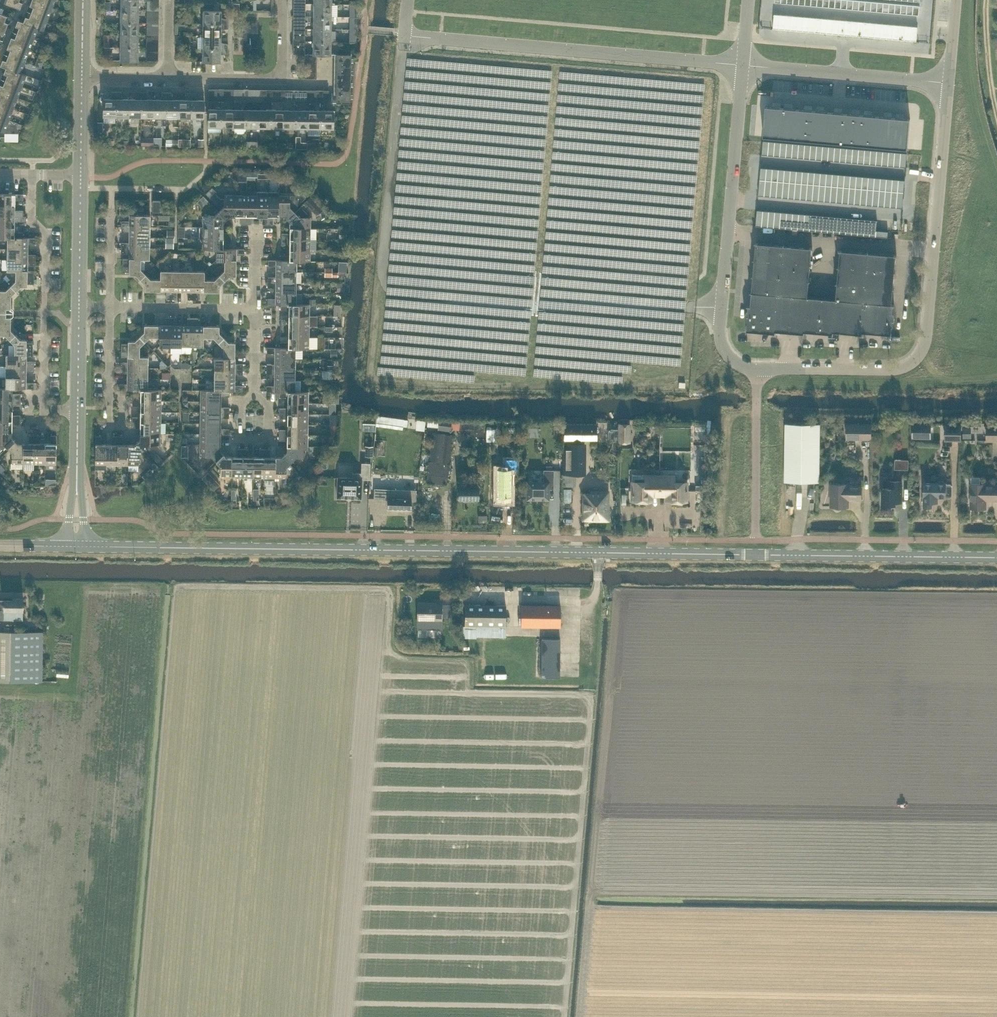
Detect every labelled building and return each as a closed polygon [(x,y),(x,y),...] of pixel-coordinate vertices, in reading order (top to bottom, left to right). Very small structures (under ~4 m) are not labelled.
[(52,6),(35,0),(32,0),(29,8),(32,10),(32,11),(48,18),(52,6)] [(139,0),(121,0),(121,8),(118,8),(118,9),(139,9),(139,0)] [(147,20),(153,20),(159,20),(159,0),(147,0),(147,20)] [(294,13),(300,13),(306,13),(306,0),(294,0),(294,13)] [(335,5),(335,4),(314,3),(314,16),(332,16),(332,5),(335,5)] [(139,22),(139,9),(118,9),(118,10),(121,10),(121,22),(139,22)] [(222,11),(222,10),(203,10),(201,10),(201,12),(204,12),(204,23),(229,23),(229,18),(221,17),(221,11),(222,11)] [(44,29),(48,18),(32,11),(31,13),(27,12),(24,21),(38,27),(44,29)] [(7,15),(0,12),(0,25),(6,28),(10,18),(6,17),(7,15),(8,16),(8,15),(7,15)] [(332,27),(332,16),(314,16),(314,28),(335,28),(335,27),(332,27)] [(294,18),(294,38),(300,38),(306,38),(306,18),(300,18),(294,18)] [(38,27),(24,21),(18,19),(14,29),(18,30),(17,32),(33,38),(38,27)] [(139,34),(139,22),(121,22),(121,33),(118,33),(118,34),(139,34)] [(229,28),(229,23),(204,23),(203,34),(200,34),(200,35),(221,35),(221,29),(229,28)] [(147,25),(147,44),(153,44),(159,44),(159,25),(153,25),(147,25)] [(335,30),(335,28),(314,28),(314,41),(332,41),(332,30),(335,30)] [(29,49),(33,38),(17,32),(17,34),(13,33),(9,42),(29,49)] [(139,47),(139,34),(118,34),(118,35),(121,35),(121,47),(139,47)] [(221,42),(221,35),(200,35),(200,36),(203,36),(203,48),(228,48),(228,43),(221,42)] [(331,52),(332,41),(314,41),(314,53),(313,53),(313,54),(317,54),(332,54),(332,53),(335,53),(335,52),(331,52)] [(25,61),(29,49),(9,42),(6,51),(9,53),(9,55),(25,61)] [(299,43),(293,43),(293,53),(305,53),(305,43),(299,43)] [(138,59),(139,47),(121,47),(121,57),(117,57),(117,59),(120,59),(138,60),(138,59)] [(228,53),(228,48),(203,48),(203,58),(200,58),(200,60),(203,60),(221,61),(221,60),(221,54),(228,53)] [(159,50),(147,49),(147,60),(158,60),(159,50)] [(351,66),(351,53),(337,53),(337,65),(351,66)] [(20,72),(25,61),(9,55),(8,56),(4,55),(0,65),(6,67),(20,72)] [(351,78),(351,66),(337,65),(337,78),(351,78)] [(26,75),(20,72),(6,67),(3,76),(7,77),(6,79),(22,85),(26,75)] [(351,90),(351,78),(337,78),(337,89),(351,90)] [(22,85),(6,79),(5,81),(1,80),(0,83),(0,90),(18,97),(22,85)] [(219,94),(219,88),(209,88),(209,100),(219,100),(219,94)] [(244,88),(224,88),(224,94),(224,100),(244,100),(244,94),(244,88)] [(269,89),(249,89),(249,95),(249,101),(269,101),(269,95),(269,89)] [(294,89),(274,89),(274,95),(274,101),(294,101),(294,95),(294,89)] [(319,89),(299,89),(299,95),(299,101),(318,101),(318,95),(319,89)] [(350,102),(351,90),(337,89),(337,102),(350,102)] [(18,97),(0,90),(0,103),(13,108),(18,97)] [(117,116),(117,91),(112,91),(111,98),(104,98),(105,98),(104,98),(104,116),(104,121),(106,121),(106,116),(117,116)] [(123,98),(122,91),(117,91),(117,116),(128,116),(128,119),(129,119),(129,98),(123,98)] [(141,116),(142,91),(137,91),(136,98),(129,98),(129,119),(130,119),(130,116),(141,116)] [(148,99),(147,91),(142,91),(141,116),(153,116),(153,119),(154,119),(154,99),(148,99)] [(166,117),(166,91),(162,91),(161,99),(154,99),(154,119),(155,119),(155,116),(166,117)] [(173,99),(172,91),(166,91),(166,117),(178,117),(178,120),(179,120),(179,99),(173,99)] [(191,117),(192,92),(187,92),(186,99),(179,99),(179,120),(180,120),(180,117),(191,117)] [(197,99),(196,92),(192,92),(191,117),(202,117),(202,120),(203,120),(203,117),(204,117),(204,99),(197,99)] [(13,108),(0,103),(0,116),(9,119),(13,108)] [(766,105),(763,136),(780,137),(783,107),(766,105)] [(783,107),(780,137),(796,139),(799,108),(783,107)] [(209,108),(208,108),(208,126),(208,131),(221,131),(221,126),(222,108),(209,108)] [(234,129),(234,108),(222,108),(221,126),(232,126),(232,129),(234,129)] [(246,126),(246,109),(234,108),(234,129),(235,129),(235,126),(246,126)] [(799,108),(796,139),(812,140),(815,109),(799,108)] [(259,109),(249,109),(246,109),(246,126),(257,127),(257,129),(259,129),(259,109)] [(271,127),(272,109),(259,109),(259,129),(260,129),(260,127),(271,127)] [(284,130),(284,109),(272,109),(271,127),(282,127),(282,130),(284,130)] [(296,127),(296,109),(284,109),(284,130),(285,130),(285,127),(296,127)] [(308,130),(309,109),(296,109),(296,127),(307,127),(307,130),(308,130)] [(321,127),(321,110),(309,109),(308,130),(310,130),(310,127),(321,127)] [(334,128),(334,109),(333,109),(333,110),(321,110),(321,127),(332,128),(332,130),(333,130),(333,128),(334,128)] [(815,109),(812,140),(828,141),(831,111),(815,109)] [(831,111),(828,141),(844,143),(846,112),(831,111)] [(846,112),(844,143),(860,144),(862,113),(846,112)] [(862,113),(860,144),(875,146),(878,115),(862,113)] [(878,115),(875,146),(891,147),(894,116),(878,115)] [(9,119),(0,116),(0,129),(4,131),(9,119)] [(894,116),(891,147),(908,148),(911,118),(894,116)] [(142,136),(141,145),(153,145),(153,137),(142,136)] [(221,198),(220,197),(216,193),(217,191),(212,186),(206,193),(210,197),(221,209),(225,212),(228,216),(229,215),(236,215),(236,195),(225,194),(225,197),(221,198)] [(258,195),(257,215),(263,215),(263,223),(268,223),(268,191),(258,191),(258,195)] [(279,216),(279,197),(279,195),(279,191),(268,191),(268,223),(273,223),(273,215),(279,216)] [(11,193),(0,193),(0,204),(16,205),(16,199),(23,199),(24,193),(11,193)] [(208,200),(205,197),(203,195),(197,201),(202,206),(208,200)] [(246,223),(247,195),(236,195),(236,215),(241,215),(241,223),(246,223)] [(257,195),(249,195),(247,195),(246,223),(252,223),(252,215),(257,215),(257,195)] [(298,197),(296,195),(290,195),(279,195),(279,197),(279,216),(285,216),(287,218),(295,211),(294,209),(298,205),(298,197)] [(311,196),(305,202),(317,214),(323,208),(317,202),(312,197),(311,196)] [(0,204),(0,215),(23,215),(24,210),(16,210),(16,205),(0,204)] [(291,215),(287,218),(290,221),(290,227),(311,228),(311,216),(301,206),(295,211),(291,215)] [(228,216),(225,212),(221,209),(220,210),(215,215),(204,215),(203,226),(224,226),(224,220),(227,217),(228,216)] [(151,214),(133,214),(130,214),(130,220),(122,220),(122,225),(150,226),(151,214)] [(23,215),(0,215),(0,226),(15,226),(15,221),(26,221),(27,216),(23,215)] [(150,237),(150,226),(122,225),(122,231),(130,231),(130,236),(150,237)] [(15,226),(0,226),(0,237),(8,237),(15,237),(23,237),(23,232),(15,231),(15,226)] [(224,226),(203,226),(200,226),(200,237),(203,237),(232,237),(232,232),(224,232),(224,226)] [(311,238),(311,228),(290,227),(290,233),(282,233),(282,238),(311,238)] [(150,247),(150,237),(130,236),(130,242),(122,242),(122,247),(150,247)] [(36,237),(23,237),(15,237),(8,237),(8,248),(28,248),(28,243),(36,243),(36,237)] [(232,243),(232,237),(203,237),(203,248),(216,248),(224,248),(224,243),(232,243)] [(310,249),(311,238),(282,238),(282,243),(290,243),(290,249),(310,249)] [(769,260),(770,243),(756,242),(756,243),(755,258),(755,259),(769,260)] [(784,244),(783,244),(770,243),(769,260),(783,261),(784,244)] [(785,245),(785,244),(784,244),(783,261),(797,262),(799,246),(785,245)] [(813,248),(813,247),(799,246),(797,262),(811,264),(811,263),(812,248),(813,248)] [(150,259),(150,247),(122,247),(122,252),(130,253),(130,258),(141,258),(141,259),(150,259)] [(28,254),(28,248),(8,248),(8,259),(36,259),(36,254),(28,254)] [(245,248),(232,248),(224,248),(216,248),(216,260),(225,260),(225,259),(237,259),(237,254),(245,254),(245,248)] [(310,260),(310,249),(290,249),(290,254),(282,254),(282,259),(282,260),(297,260),(310,260)] [(853,267),(854,251),(840,249),(840,250),(839,266),(853,267)] [(868,252),(854,251),(853,267),(867,269),(869,252),(868,252)] [(869,252),(867,269),(881,270),(883,253),(869,252)] [(897,255),(897,254),(883,253),(881,270),(895,271),(897,255)] [(130,258),(123,258),(123,271),(129,271),(129,274),(136,274),(141,279),(146,273),(141,268),(141,259),(141,258),(130,258)] [(36,265),(36,259),(8,259),(8,270),(16,270),(28,270),(28,264),(36,265)] [(236,275),(237,259),(225,259),(225,260),(225,270),(220,274),(225,280),(230,275),(236,275)] [(282,260),(282,259),(269,259),(269,264),(269,265),(277,265),(277,271),(297,271),(297,260),(282,260)] [(783,261),(769,260),(755,259),(753,275),(782,278),(783,261)] [(811,264),(797,262),(783,261),(782,278),(810,280),(811,264)] [(867,269),(853,267),(839,266),(838,282),(837,282),(866,285),(867,269)] [(895,271),(881,270),(867,269),(866,285),(894,287),(895,271)] [(35,283),(35,270),(28,270),(16,270),(16,280),(11,285),(16,290),(21,286),(28,286),(28,283),(35,283)] [(172,299),(172,270),(161,270),(161,279),(161,290),(167,290),(166,298),(172,299)] [(183,291),(183,270),(172,270),(172,299),(177,299),(177,291),(183,291)] [(193,299),(194,270),(183,270),(183,291),(188,291),(188,299),(193,299)] [(205,279),(205,270),(194,270),(193,299),(199,299),(199,291),(204,291),(204,279),(205,279)] [(302,271),(297,271),(277,271),(276,276),(268,276),(268,281),(297,282),(301,282),(302,271)] [(161,279),(151,278),(146,273),(141,279),(145,284),(145,290),(161,290),(161,279)] [(220,284),(225,280),(220,274),(215,279),(205,279),(204,279),(204,291),(207,291),(216,291),(220,291),(220,284)] [(780,294),(782,278),(753,275),(752,291),(779,294),(780,294)] [(810,280),(782,278),(780,294),(793,295),(808,296),(810,280)] [(297,293),(297,282),(268,281),(268,287),(276,287),(276,292),(297,293)] [(864,301),(866,285),(837,282),(837,283),(838,283),(836,298),(837,298),(851,300),(864,301)] [(16,290),(11,285),(6,290),(0,290),(0,301),(12,301),(12,295),(16,290)] [(894,288),(894,287),(866,285),(864,301),(866,301),(880,302),(892,303),(894,288)] [(778,307),(779,294),(752,291),(752,292),(751,305),(764,306),(778,307)] [(303,293),(297,293),(276,292),(276,298),(268,298),(268,304),(276,304),(281,304),(281,303),(296,304),(296,303),(302,303),(303,293)] [(793,295),(780,294),(779,294),(778,307),(776,330),(790,332),(793,295)] [(805,333),(805,331),(808,296),(793,295),(790,332),(804,333),(805,333)] [(822,297),(808,296),(805,331),(819,332),(822,297)] [(837,298),(836,298),(822,297),(819,332),(833,333),(834,333),(834,331),(837,298)] [(848,332),(851,300),(837,298),(834,331),(848,332)] [(336,299),(336,311),(344,311),(345,300),(336,299)] [(866,301),(864,301),(851,300),(848,332),(862,333),(862,334),(863,334),(863,331),(866,301)] [(12,301),(0,301),(0,312),(6,312),(6,308),(11,308),(12,301)] [(877,333),(880,302),(866,301),(863,331),(877,333)] [(892,303),(880,302),(877,333),(891,334),(892,334),(893,319),(893,318),(894,304),(895,304),(892,303)] [(310,303),(302,303),(296,303),(296,304),(281,303),(281,304),(281,309),(289,309),(289,315),(309,315),(310,303)] [(764,306),(751,305),(749,305),(748,316),(747,330),(761,331),(764,306)] [(776,330),(778,307),(764,306),(761,331),(775,332),(775,333),(776,333),(776,330)] [(11,316),(6,316),(6,312),(0,312),(0,323),(11,323),(11,316)] [(309,326),(309,315),(289,315),(289,320),(281,320),(281,325),(309,326)] [(171,345),(172,317),(166,317),(166,325),(161,325),(160,336),(160,345),(171,345)] [(177,325),(177,317),(172,317),(171,345),(182,345),(182,325),(177,325)] [(193,345),(193,317),(191,317),(188,317),(188,325),(182,325),(182,345),(193,345)] [(198,325),(199,317),(193,317),(193,345),(204,346),(204,337),(204,325),(198,325)] [(11,323),(0,323),(0,334),(6,334),(10,339),(16,334),(11,329),(11,323)] [(161,325),(155,324),(148,324),(145,324),(145,331),(140,336),(145,341),(150,336),(160,336),(161,325)] [(220,325),(208,325),(204,325),(204,337),(214,337),(219,342),(224,337),(220,332),(220,325)] [(309,336),(309,326),(281,325),(281,331),(289,331),(289,336),(309,336)] [(27,339),(20,339),(16,334),(10,339),(15,344),(15,354),(15,355),(27,355),(34,355),(34,342),(27,342),(27,339)] [(140,346),(145,341),(140,336),(135,340),(129,340),(128,343),(122,343),(122,356),(128,356),(140,356),(140,346)] [(281,347),(296,347),(309,348),(314,348),(324,348),(324,337),(314,336),(309,336),(289,336),(289,341),(281,341),(281,347)] [(236,341),(229,341),(224,337),(219,342),(224,347),(224,357),(235,357),(236,341)] [(281,347),(277,347),(268,346),(267,352),(275,352),(275,358),(296,358),(296,347),(281,347)] [(15,355),(15,354),(7,354),(6,365),(35,366),(35,360),(27,360),(27,355),(15,355)] [(149,367),(149,356),(140,356),(128,356),(128,361),(120,361),(120,367),(149,367)] [(224,357),(215,357),(215,368),(243,368),(243,365),(243,363),(235,363),(235,357),(224,357)] [(296,369),(296,358),(275,358),(275,363),(267,363),(267,369),(296,369)] [(35,371),(35,366),(6,365),(6,376),(27,376),(27,371),(35,371)] [(164,366),(164,375),(172,374),(172,365),(164,366)] [(148,378),(149,367),(120,367),(120,372),(128,372),(128,378),(148,378)] [(243,369),(243,368),(215,368),(215,379),(235,379),(235,374),(243,374),(243,369)] [(295,380),(296,369),(267,369),(267,374),(275,374),(275,379),(301,380),(295,380)] [(26,382),(27,376),(6,376),(6,387),(13,387),(34,388),(34,382),(26,382)] [(148,389),(148,378),(128,378),(128,383),(120,383),(120,389),(141,389),(148,389)] [(235,384),(235,379),(215,379),(215,389),(215,390),(222,390),(230,390),(243,390),(243,385),(235,384)] [(267,385),(267,391),(280,391),(295,391),(301,391),(301,380),(275,379),(275,385),(267,385)] [(6,387),(0,387),(0,398),(21,398),(21,393),(13,393),(13,387),(6,387)] [(161,400),(161,389),(148,389),(141,389),(141,394),(133,394),(133,400),(161,400)] [(215,390),(215,389),(201,389),(201,401),(222,401),(222,395),(230,396),(230,390),(222,390),(215,390)] [(308,402),(308,391),(295,391),(280,391),(280,396),(288,396),(288,402),(308,402)] [(21,398),(0,398),(0,409),(13,409),(13,404),(21,404),(21,398)] [(161,411),(161,400),(133,400),(133,405),(141,405),(141,411),(161,411)] [(222,406),(222,401),(201,401),(201,411),(229,412),(230,406),(222,406)] [(308,413),(308,402),(288,402),(288,407),(280,407),(280,412),(308,413)] [(13,409),(0,409),(0,420),(21,420),(21,414),(13,414),(13,409)] [(161,422),(161,411),(141,411),(141,416),(133,416),(133,421),(161,422)] [(229,417),(229,412),(201,411),(201,422),(221,422),(221,417),(229,417)] [(308,424),(308,413),(280,412),(280,418),(288,418),(288,423),(308,424)] [(330,413),(330,423),(338,424),(338,423),(339,413),(331,413),(330,413)] [(377,415),(376,421),(403,425),(404,418),(377,415)] [(428,418),(427,426),(438,427),(438,429),(450,430),(451,420),(428,418)] [(21,420),(0,420),(0,430),(13,430),(13,425),(21,425),(21,420)] [(484,435),(484,420),(461,420),(460,429),(470,429),(470,435),(484,435)] [(161,432),(161,422),(133,421),(133,427),(141,427),(140,432),(161,432)] [(221,428),(221,422),(201,422),(201,433),(229,433),(229,428),(221,428)] [(820,481),(820,423),(789,422),(786,422),(785,480),(820,481)] [(308,434),(308,424),(288,423),(288,429),(280,429),(280,434),(308,434)] [(564,434),(575,434),(575,423),(564,423),(564,434)] [(575,434),(586,435),(586,423),(575,423),(575,434)] [(586,435),(597,434),(597,423),(586,423),(586,435)] [(619,423),(619,441),(629,441),(629,423),(619,423)] [(871,438),(872,424),(848,423),(848,438),(871,438)] [(913,437),(931,437),(931,424),(913,424),(913,437)] [(962,439),(962,424),(946,424),(945,439),(962,439)] [(988,425),(988,439),(996,440),(996,425),(988,425)] [(704,444),(714,444),(714,426),(704,426),(704,444)] [(13,430),(0,430),(0,448),(3,448),(6,445),(8,447),(16,440),(13,437),(13,430)] [(161,444),(161,432),(140,432),(140,438),(137,441),(145,449),(150,444),(161,444)] [(447,480),(453,434),(433,432),(427,482),(442,483),(443,480),(447,480)] [(229,439),(229,433),(201,433),(201,444),(221,444),(221,439),(229,439)] [(35,463),(35,434),(30,434),(29,442),(24,442),(24,463),(35,463)] [(46,442),(40,442),(40,434),(35,434),(35,463),(45,463),(46,442)] [(308,445),(308,434),(280,434),(280,439),(288,439),(287,445),(308,445)] [(57,463),(57,435),(52,435),(51,435),(51,443),(46,442),(45,463),(57,463)] [(107,468),(107,464),(107,443),(102,443),(102,435),(96,435),(95,468),(107,468)] [(118,464),(118,435),(113,435),(113,443),(107,443),(107,464),(118,464)] [(123,444),(123,436),(118,435),(118,464),(128,464),(129,444),(123,444)] [(24,463),(24,442),(18,442),(16,440),(8,447),(13,452),(12,463),(24,463)] [(582,473),(582,442),(564,442),(564,473),(573,473),(576,473),(582,473)] [(128,464),(128,470),(138,470),(139,464),(140,464),(140,453),(143,450),(139,446),(135,446),(135,444),(129,444),(128,464)] [(216,460),(220,457),(224,453),(221,450),(221,444),(201,444),(201,455),(211,455),(216,460)] [(313,450),(313,446),(308,446),(308,445),(287,445),(287,451),(283,455),(290,463),(297,456),(308,457),(308,449),(309,449),(309,450),(313,450)] [(162,446),(156,452),(162,458),(168,452),(162,446)] [(243,476),(243,448),(238,448),(238,456),(233,456),(232,476),(243,476)] [(249,456),(249,448),(243,448),(243,476),(254,476),(254,456),(249,456)] [(265,477),(265,448),(260,448),(259,456),(254,456),(254,476),(265,477)] [(270,456),(270,448),(265,448),(265,477),(265,479),(275,479),(275,477),(276,456),(270,456)] [(154,450),(150,454),(160,464),(164,460),(154,450)] [(232,476),(233,456),(226,456),(224,453),(220,457),(216,460),(221,465),(221,476),(232,476)] [(290,463),(283,455),(282,456),(276,456),(275,477),(287,477),(287,473),(288,473),(292,473),(294,471),(296,470),(290,463)] [(517,456),(505,456),(505,468),(497,468),(497,502),(511,502),(511,490),(511,482),(511,474),(517,474),(517,456)] [(370,478),(370,462),(362,462),(361,472),(353,472),(353,477),(338,476),(337,497),(361,497),(362,478),(370,478)] [(544,481),(528,481),(527,481),(527,499),(549,499),(549,487),(553,487),(553,469),(544,469),(544,481)] [(206,474),(202,477),(205,481),(213,489),(219,483),(208,472),(207,473),(206,474)] [(576,473),(573,473),(564,473),(561,473),(561,485),(576,485),(576,473)] [(659,494),(659,475),(645,475),(645,474),(645,481),(632,480),(632,500),(635,500),(636,501),(640,501),(642,500),(645,500),(645,494),(659,494)] [(674,481),(674,474),(673,474),(673,475),(659,475),(659,494),(673,494),(673,500),(676,500),(678,502),(682,502),(683,500),(686,500),(687,481),(674,481)] [(420,484),(421,476),(411,475),(410,484),(420,484)] [(902,501),(902,480),(890,480),(890,487),(883,487),(883,506),(896,506),(896,501),(902,501)] [(945,482),(943,480),(940,480),(939,482),(924,482),(924,507),(933,507),(933,502),(933,501),(933,499),(938,499),(938,500),(938,497),(946,497),(946,496),(951,496),(953,494),(953,485),(951,483),(946,483),(946,482),(945,482)] [(849,484),(850,483),(831,483),(831,505),(834,506),(836,507),(839,507),(841,506),(849,506),(849,498),(854,498),(854,499),(855,499),(860,499),(861,499),(862,499),(862,485),(849,484)] [(987,483),(971,483),(971,507),(987,507),(987,498),(993,498),(993,500),(996,500),(996,484),(987,484),(987,483)] [(478,498),(478,485),(459,485),(459,498),(464,498),(464,500),(473,500),(473,498),(478,498)] [(374,497),(374,498),(389,498),(389,507),(410,508),(410,499),(416,499),(416,490),(375,488),(374,497)] [(608,519),(608,491),(591,491),(591,492),(583,492),(583,519),(608,519)] [(2,607),(2,609),(4,609),(4,619),(23,619),(23,610),(24,610),(24,598),(15,598),(15,600),(4,600),(0,600),(0,607),(2,607)] [(418,619),(418,627),(441,628),(441,619),(442,603),(436,603),(434,603),(418,603),(418,619)] [(505,625),(505,604),(466,604),(465,625),(505,625)] [(560,626),(561,605),(521,604),(521,626),(560,626)] [(42,681),(43,632),(0,631),(0,680),(42,681)] [(560,676),(560,638),(542,637),(541,676),(560,676)] [(60,664),(60,672),(72,672),(72,664),(60,664)]
